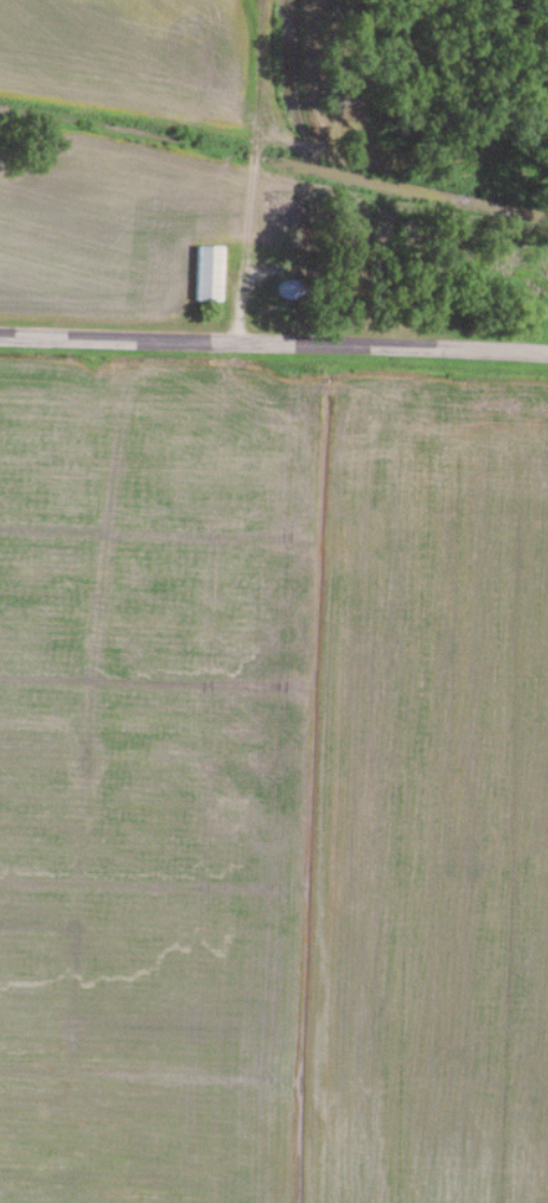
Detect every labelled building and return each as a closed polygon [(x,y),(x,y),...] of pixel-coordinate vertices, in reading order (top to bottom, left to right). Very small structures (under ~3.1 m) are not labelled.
[(193,301),(218,301),(219,246),(193,246),(193,301)] [(284,281),(274,291),(286,303),(295,292),(284,281)]
